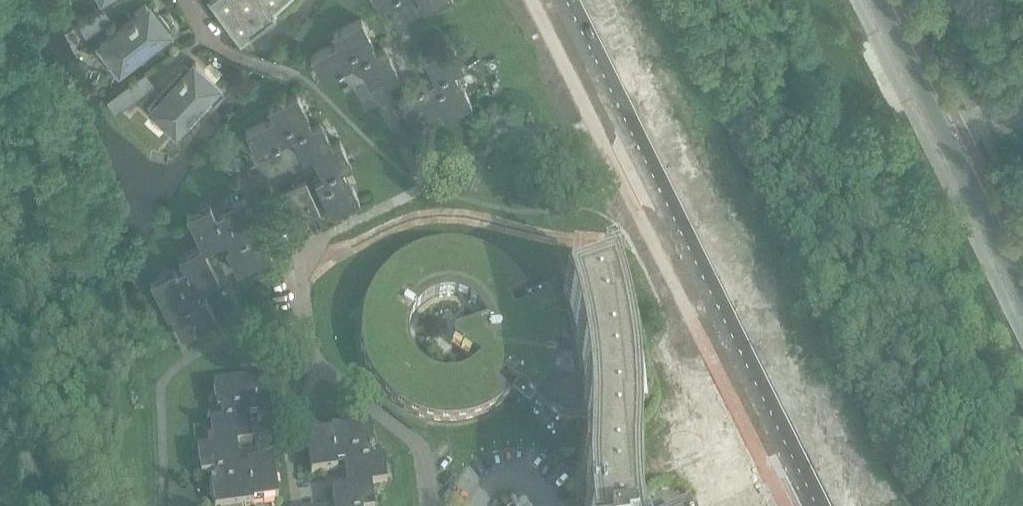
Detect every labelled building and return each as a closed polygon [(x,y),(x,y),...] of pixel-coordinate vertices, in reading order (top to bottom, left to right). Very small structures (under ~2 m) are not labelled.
[(240,34),(248,28),(248,29),(274,10),(274,9),(279,5),(278,4),(283,0),(214,0),(240,34)] [(424,10),(444,0),(419,0),(424,10)] [(156,17),(152,11),(145,3),(135,11),(137,15),(100,44),(102,46),(100,47),(99,48),(99,49),(98,51),(98,52),(98,53),(98,54),(98,56),(99,57),(100,59),(102,60),(104,61),(106,61),(107,61),(109,60),(111,59),(119,69),(155,41),(161,48),(173,39),(167,31),(171,29),(159,14),(156,17)] [(111,21),(104,10),(103,9),(79,24),(86,36),(111,21)] [(368,84),(389,74),(397,70),(385,46),(375,51),(371,43),(373,42),(361,18),(333,32),(337,42),(310,55),(321,79),(334,73),(357,61),(368,84)] [(399,97),(404,108),(411,121),(438,107),(443,117),(471,103),(460,79),(458,80),(453,72),(463,67),(452,43),(423,57),(434,80),(399,97)] [(170,83),(156,99),(159,102),(152,109),(166,121),(165,121),(175,130),(205,96),(213,103),(223,92),(203,73),(205,70),(196,61),(184,74),(183,73),(178,79),(179,80),(173,86),(170,83)] [(153,85),(146,74),(145,73),(107,101),(116,112),(153,85)] [(332,144),(325,131),(320,121),(311,126),(306,118),(308,117),(297,93),(268,108),(273,117),(245,130),(257,154),(292,136),(304,159),(312,155),(322,177),(314,181),(331,214),(359,200),(348,176),(346,177),(342,169),(351,164),(340,140),(332,144)] [(246,195),(249,202),(260,197),(243,161),(232,167),(246,195)] [(299,222),(319,213),(320,213),(306,181),(284,190),(299,222)] [(249,202),(246,195),(222,207),(224,210),(215,215),(210,203),(186,215),(201,245),(178,256),(184,267),(177,271),(175,268),(150,280),(167,315),(170,314),(181,337),(216,319),(201,289),(219,280),(204,250),(222,241),(237,272),(272,255),(261,232),(263,231),(249,202)] [(629,491),(630,435),(630,405),(629,397),(648,402),(649,401),(641,399),(641,383),(640,372),(636,360),(632,349),(628,337),(625,320),(623,314),(620,308),(617,303),(612,295),(612,287),(625,282),(625,281),(616,284),(610,266),(597,271),(603,288),(564,300),(568,313),(557,317),(551,298),(514,310),(509,300),(526,290),(525,290),(521,284),(516,277),(511,272),(505,266),(499,262),(492,257),(486,254),(478,251),(471,248),(463,247),(456,246),(448,245),(440,246),(432,247),(425,249),(417,251),(410,254),(403,258),(397,262),(391,267),(385,272),(380,278),(375,284),(371,291),(368,298),(365,305),(363,313),(361,320),(361,328),(360,336),(361,344),(362,351),(364,359),(367,366),(370,373),(374,380),(378,386),(383,392),(389,398),(394,403),(401,408),(407,411),(415,415),(422,417),(429,419),(437,421),(445,421),(453,421),(460,421),(468,419),(476,417),(483,414),(490,411),(497,407),(503,403),(509,397),(509,398),(510,397),(497,383),(504,375),(573,424),(573,423),(570,421),(586,421),(587,434),(585,490),(586,505),(630,505),(629,491)] [(253,505),(253,502),(278,499),(273,459),(242,463),(240,445),(251,443),(248,423),(283,418),(278,379),(253,383),(252,380),(213,385),(217,412),(221,411),(222,421),(209,422),(213,447),(197,450),(201,476),(213,474),(214,481),(210,482),(214,505),(244,505),(253,505)] [(371,486),(387,484),(383,458),(371,459),(370,452),(374,452),(370,423),(331,429),(331,431),(306,435),(311,474),(345,469),(348,488),(332,490),(334,505),(374,505),(371,486)] [(508,499),(514,505),(530,505),(523,498),(517,502),(512,496),(508,499)]
